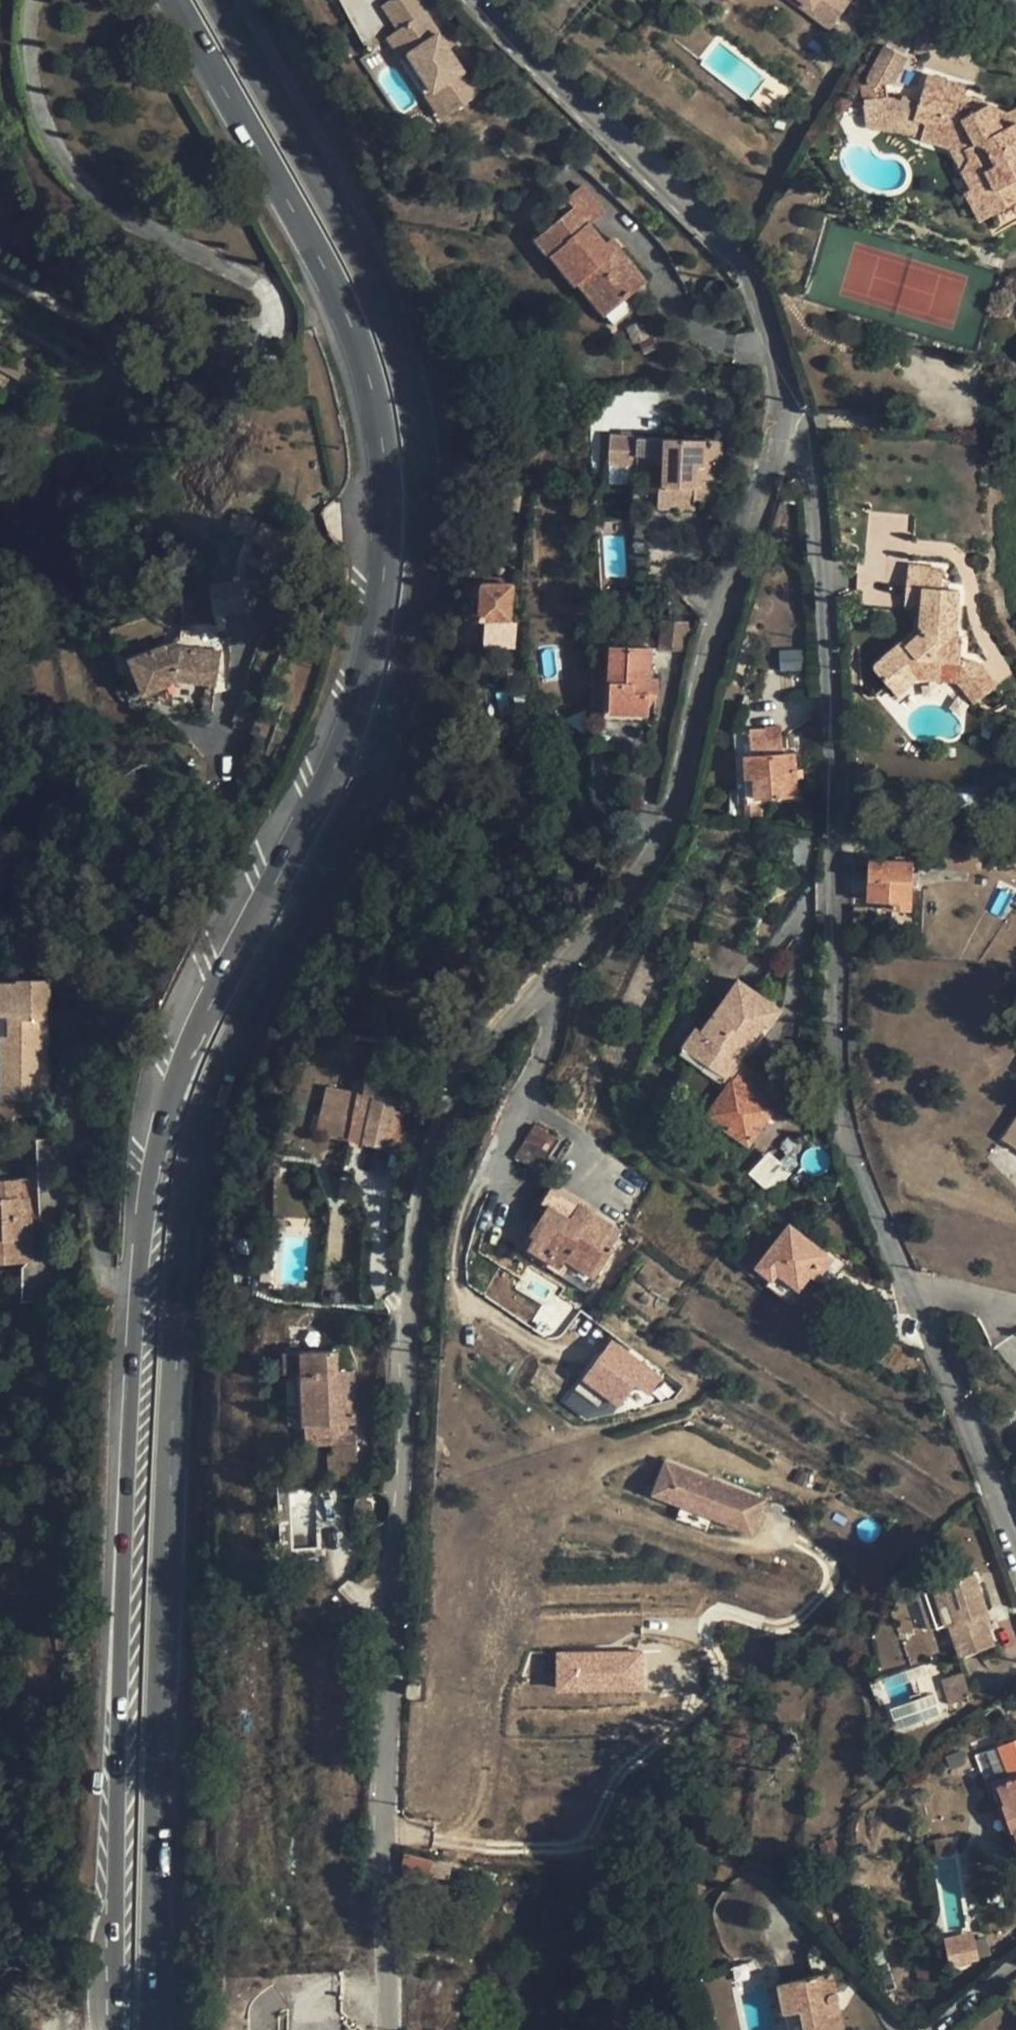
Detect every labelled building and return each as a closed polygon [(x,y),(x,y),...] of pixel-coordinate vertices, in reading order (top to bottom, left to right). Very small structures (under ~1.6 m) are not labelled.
[(808,18),(814,10),(832,24),(849,0),(783,0),(808,18)] [(451,113),(481,93),(425,12),(395,32),(451,113)] [(446,116),(451,113),(395,32),(391,36),(446,116)] [(1002,129),(988,104),(966,97),(968,87),(927,75),(919,104),(914,118),(926,122),(921,138),(950,147),(965,152),(969,158),(963,169),(962,169),(972,188),(966,191),(981,221),(1015,202),(1015,122),(1002,129)] [(887,81),(862,84),(863,100),(888,98),(887,81)] [(888,98),(863,100),(866,125),(869,129),(896,132),(906,134),(921,138),(926,122),(914,118),(919,104),(907,100),(907,99),(907,98),(907,97),(905,96),(904,96),(903,96),(902,97),(888,99),(888,98)] [(1007,113),(988,104),(1002,129),(1015,122),(1015,108),(1007,113)] [(963,169),(969,158),(965,152),(950,147),(962,169),(963,169)] [(11,162),(5,164),(8,169),(9,169),(10,172),(14,171),(12,167),(13,167),(11,162)] [(577,208),(544,235),(559,252),(553,256),(576,283),(578,281),(591,296),(602,287),(616,304),(645,281),(619,249),(613,254),(606,245),(588,223),(603,211),(584,187),(570,199),(577,208)] [(544,235),(537,240),(552,258),(553,256),(559,252),(544,235)] [(612,241),(606,245),(613,254),(619,249),(612,241)] [(605,313),(616,304),(602,287),(591,296),(605,313)] [(634,343),(648,337),(642,322),(628,328),(634,343)] [(637,465),(638,437),(612,436),(611,464),(637,465)] [(665,467),(667,438),(638,437),(637,465),(665,467)] [(659,486),(658,506),(696,507),(697,502),(719,502),(721,440),(667,438),(665,467),(665,486),(659,486)] [(637,465),(611,464),(610,483),(635,485),(637,465)] [(645,517),(652,511),(634,500),(632,516),(645,517)] [(924,609),(923,617),(921,634),(908,647),(903,642),(874,668),(896,694),(917,676),(960,680),(961,661),(963,638),(954,637),(958,590),(941,589),(943,568),(908,565),(904,607),(924,609)] [(241,611),(238,582),(210,585),(213,614),(241,611)] [(514,584),(484,584),(481,619),(487,619),(513,619),(514,584)] [(923,617),(924,609),(904,607),(904,614),(915,616),(923,617)] [(921,634),(923,617),(915,616),(914,631),(921,634)] [(517,619),(513,619),(487,619),(485,647),(516,647),(517,619)] [(660,620),(659,647),(684,647),(688,621),(660,620)] [(166,646),(143,654),(148,667),(136,671),(145,694),(179,680),(180,679),(207,683),(206,693),(204,693),(203,703),(213,704),(214,694),(215,685),(216,685),(221,652),(220,652),(216,623),(183,623),(180,641),(179,646),(168,650),(166,646)] [(921,634),(914,631),(903,642),(908,647),(921,634)] [(640,649),(651,649),(652,639),(641,639),(640,649)] [(180,641),(166,646),(168,650),(179,646),(180,641)] [(640,649),(611,647),(610,680),(613,681),(611,712),(648,713),(648,694),(645,694),(646,677),(650,677),(651,649),(640,649)] [(148,667),(143,654),(131,659),(136,671),(148,667)] [(977,663),(976,663),(975,663),(961,661),(960,680),(974,698),(994,683),(978,664),(977,663)] [(648,694),(656,694),(657,677),(650,677),(646,677),(645,694),(648,694)] [(213,704),(203,703),(202,713),(212,714),(213,704)] [(796,778),(795,769),(795,754),(781,755),(780,734),(765,735),(765,730),(752,731),(753,757),(754,757),(755,776),(756,797),(797,795),(796,778)] [(755,776),(754,757),(753,757),(746,757),(747,777),(755,776)] [(803,769),(795,769),(796,778),(804,778),(803,769)] [(794,838),(794,866),(814,865),(814,838),(794,838)] [(894,900),(893,908),(911,909),(912,861),(870,860),(868,899),(883,900),(894,900)] [(0,980),(0,1035),(4,1035),(4,1043),(1,1049),(4,1059),(1,1069),(4,1079),(1,1088),(3,1100),(14,1101),(29,1101),(29,1103),(41,1104),(47,1104),(47,1072),(45,1072),(46,1031),(40,1031),(40,1019),(46,1019),(46,1003),(49,1003),(52,1003),(52,979),(17,978),(18,981),(0,980)] [(717,1041),(703,1061),(723,1075),(732,1081),(727,1088),(709,1115),(748,1143),(783,1092),(737,1060),(763,1022),(769,1026),(780,1010),(738,982),(703,1032),(717,1041)] [(703,1032),(698,1028),(684,1047),(703,1061),(717,1041),(703,1032)] [(400,1150),(410,1102),(407,1101),(412,1080),(369,1071),(365,1093),(373,1095),(363,1143),(400,1150)] [(727,1088),(732,1081),(723,1075),(719,1082),(727,1088)] [(324,1134),(344,1139),(354,1090),(328,1084),(321,1115),(328,1116),(324,1134)] [(365,1093),(358,1092),(348,1140),(363,1143),(373,1095),(365,1093)] [(41,1125),(41,1104),(29,1103),(29,1101),(14,1101),(13,1109),(13,1125),(41,1125)] [(0,1108),(0,1125),(13,1125),(13,1109),(0,1108)] [(324,1134),(328,1116),(321,1115),(317,1133),(324,1134)] [(1003,1139),(1015,1147),(1015,1120),(1003,1139)] [(533,1127),(525,1139),(548,1153),(555,1141),(533,1127)] [(548,1153),(525,1139),(515,1155),(537,1170),(548,1153)] [(771,1191),(787,1174),(789,1172),(769,1153),(752,1172),(771,1191)] [(787,1174),(771,1191),(770,1193),(782,1205),(800,1186),(787,1174)] [(0,1180),(0,1262),(32,1261),(30,1216),(20,1217),(19,1198),(19,1179),(0,1180)] [(30,1197),(19,1198),(20,1217),(30,1216),(30,1197)] [(569,1220),(548,1206),(531,1232),(536,1235),(528,1246),(562,1266),(567,1258),(596,1277),(615,1247),(612,1245),(620,1232),(579,1205),(569,1220)] [(810,1272),(815,1265),(822,1271),(831,1259),(790,1226),(763,1260),(779,1272),(798,1287),(810,1272)] [(528,1246),(524,1252),(558,1273),(562,1266),(528,1246)] [(567,1258),(562,1266),(591,1285),(596,1277),(567,1258)] [(773,1280),(779,1272),(763,1260),(757,1268),(773,1280)] [(822,1271),(815,1265),(810,1272),(817,1277),(822,1271)] [(660,1379),(610,1341),(574,1389),(597,1406),(606,1394),(620,1404),(635,1384),(648,1395),(660,1379)] [(306,1425),(356,1423),(354,1373),(338,1373),(337,1351),(303,1352),(304,1375),(306,1425)] [(287,1353),(287,1375),(304,1375),(303,1352),(287,1353)] [(356,1423),(306,1425),(306,1445),(332,1444),(333,1479),(358,1478),(356,1423)] [(764,1499),(666,1461),(654,1493),(682,1504),(677,1518),(706,1529),(712,1516),(751,1531),(764,1499)] [(974,1573),(934,1586),(947,1624),(950,1622),(961,1656),(994,1645),(986,1621),(982,1612),(987,1610),(974,1573)] [(947,1624),(934,1586),(925,1589),(938,1626),(947,1624)] [(555,1692),(643,1691),(642,1650),(555,1651),(555,1692)] [(971,1698),(963,1672),(944,1678),(952,1704),(971,1698)] [(408,1682),(407,1695),(420,1696),(420,1683),(408,1682)] [(933,1696),(890,1709),(896,1727),(938,1714),(933,1696)] [(1015,1829),(1015,1764),(1008,1767),(1013,1780),(1009,1782),(1000,1785),(1007,1805),(1005,1805),(1014,1829),(1015,1828),(1015,1829)] [(1000,1785),(1009,1782),(1007,1775),(991,1780),(1000,1807),(1005,1805),(1007,1805),(1000,1785)] [(1014,1829),(1005,1805),(1000,1807),(998,1808),(1006,1831),(1009,1831),(1014,1829)] [(433,1859),(405,1853),(401,1866),(426,1872),(430,1873),(433,1859)] [(448,1863),(433,1859),(430,1873),(444,1876),(448,1863)] [(426,1872),(401,1866),(406,1878),(420,1884),(423,1884),(426,1872)] [(506,1900),(503,1911),(514,1914),(517,1904),(506,1900)] [(500,1929),(495,1947),(506,1949),(510,1932),(500,1929)] [(948,1967),(977,1965),(975,1934),(946,1936),(948,1967)] [(786,1984),(791,2011),(786,2012),(790,2029),(842,2029),(837,2002),(839,2001),(840,1998),(840,1996),(840,1994),(838,1992),(834,1991),(831,1975),(786,1984)] [(699,2003),(692,1979),(680,1982),(687,2007),(699,2003)] [(781,1985),(786,2012),(791,2011),(786,1984),(781,1985)]
